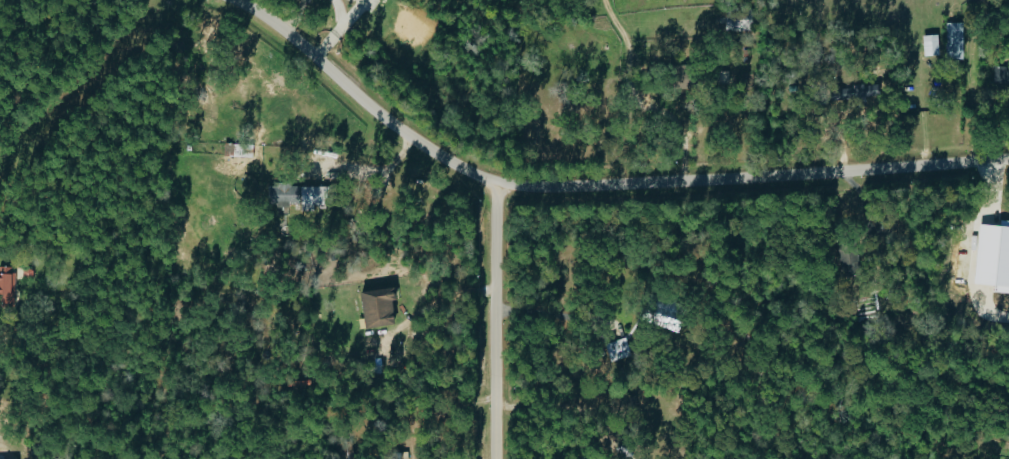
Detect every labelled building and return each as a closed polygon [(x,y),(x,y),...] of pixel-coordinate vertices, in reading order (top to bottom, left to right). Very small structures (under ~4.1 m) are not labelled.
[(945,59),(961,59),(960,23),(944,23),(945,59)] [(920,36),(923,56),(938,54),(935,34),(920,36)] [(862,102),(862,96),(873,96),(872,85),(825,87),(825,104),(862,102)] [(251,144),(231,144),(231,157),(251,157),(251,144)] [(297,184),(264,185),(264,205),(297,205),(297,184)] [(298,186),(298,208),(312,208),(312,204),(322,204),(322,186),(298,186)] [(969,295),(988,297),(989,292),(1008,293),(1008,221),(999,220),(998,225),(975,223),(969,295)] [(12,294),(13,267),(0,266),(0,294),(12,294)] [(360,328),(391,324),(389,300),(391,300),(390,287),(355,291),(360,328)] [(678,329),(680,302),(651,300),(649,327),(678,329)] [(630,357),(624,338),(604,344),(610,363),(630,357)]
